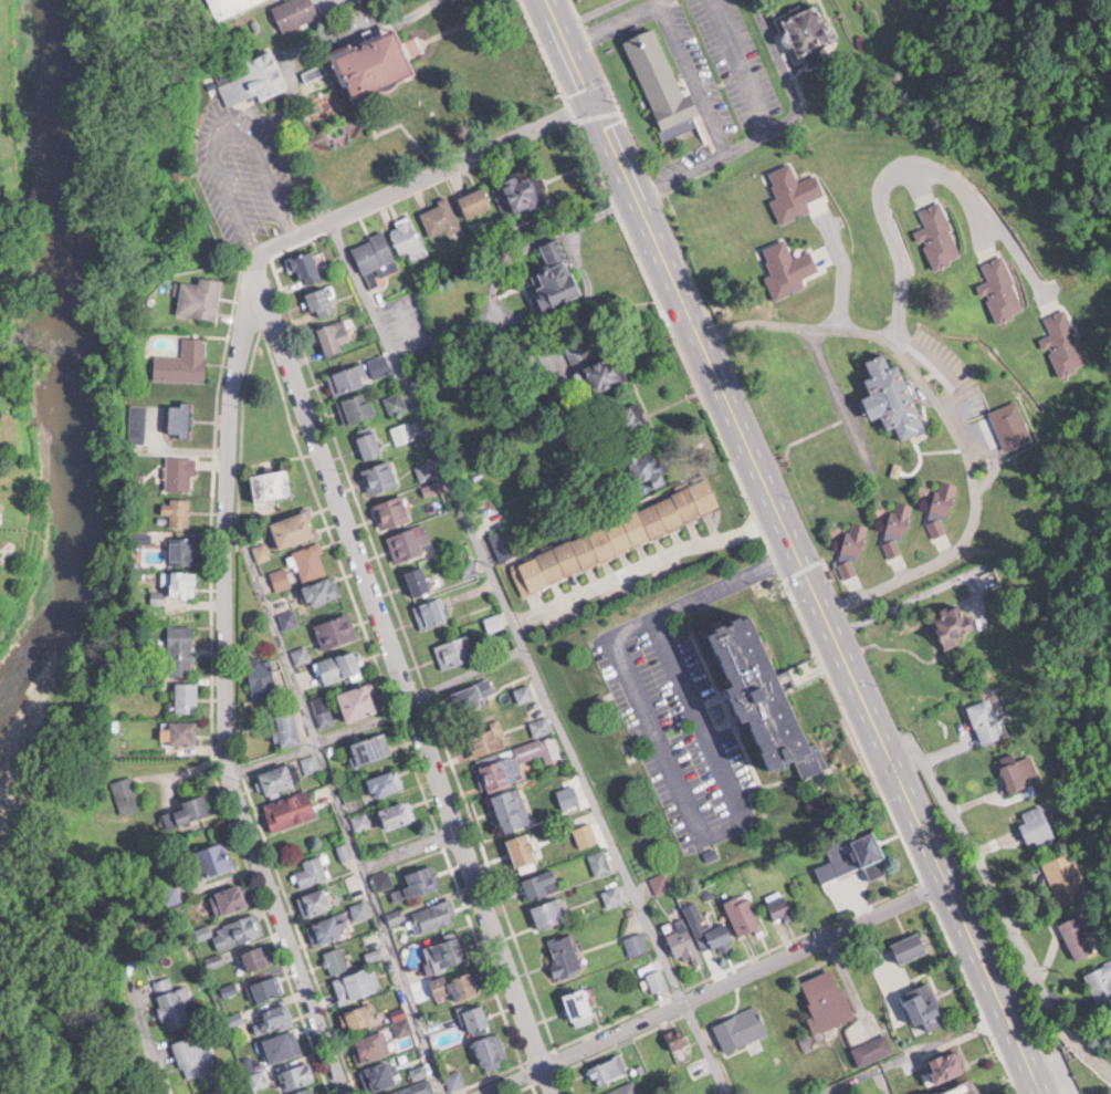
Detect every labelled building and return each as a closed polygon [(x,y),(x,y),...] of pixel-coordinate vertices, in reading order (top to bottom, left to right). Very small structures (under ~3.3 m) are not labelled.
[(217,17),(261,0),(210,0),(217,17)] [(313,0),(283,0),(272,5),(285,31),(320,13),(313,0)] [(823,0),(777,16),(792,61),(808,56),(810,64),(821,60),(817,49),(837,42),(823,0)] [(626,38),(656,117),(665,114),(667,121),(679,116),(674,104),(685,100),(658,26),(626,38)] [(418,78),(402,28),(335,50),(352,100),(418,78)] [(215,70),(227,103),(259,92),(260,96),(288,87),(275,49),(215,70)] [(506,215),(545,201),(534,170),(495,184),(506,215)] [(494,206),(485,185),(460,196),(469,217),(494,206)] [(420,211),(433,239),(462,225),(448,197),(420,211)] [(401,253),(409,251),(412,259),(426,254),(413,215),(391,222),(401,253)] [(841,270),(820,219),(775,237),(795,288),(841,270)] [(352,245),(370,285),(402,270),(383,230),(352,245)] [(561,236),(541,244),(549,265),(531,272),(546,309),(584,294),(561,236)] [(290,272),(297,270),(303,285),(323,277),(313,249),(286,259),(290,272)] [(217,319),(223,278),(200,275),(199,282),(182,280),(178,313),(217,319)] [(306,292),(315,318),(337,311),(328,285),(306,292)] [(322,322),(323,353),(345,353),(345,343),(350,343),(349,322),(322,322)] [(207,337),(183,336),(183,355),(156,354),(155,379),(206,380),(207,337)] [(574,352),(589,394),(624,381),(613,351),(597,357),(593,345),(574,352)] [(903,361),(892,365),(888,352),(867,360),(873,375),(867,378),(885,426),(896,422),(902,439),(928,429),(903,361)] [(328,375),(335,395),(366,384),(359,364),(328,375)] [(378,412),(367,389),(337,402),(348,426),(378,412)] [(384,399),(392,414),(408,406),(400,390),(384,399)] [(192,402),(171,402),(171,436),(192,436),(192,402)] [(611,408),(614,436),(645,434),(643,406),(611,408)] [(1021,435),(1010,410),(993,417),(1004,442),(1021,435)] [(414,437),(409,420),(391,426),(397,443),(414,437)] [(384,454),(375,425),(357,431),(366,459),(384,454)] [(673,477),(654,446),(626,463),(639,484),(651,477),(657,487),(673,477)] [(168,489),(195,489),(195,455),(168,455),(168,489)] [(399,486),(393,461),(364,467),(369,493),(399,486)] [(436,477),(433,461),(417,463),(420,479),(436,477)] [(294,494),(290,468),(251,474),(256,500),(294,494)] [(523,592),(722,507),(710,479),(511,564),(523,592)] [(959,484),(942,479),(932,510),(949,515),(959,484)] [(426,493),(441,489),(439,481),(424,484),(426,493)] [(383,528),(411,519),(403,495),(375,504),(383,528)] [(191,498),(163,498),(163,513),(170,513),(170,525),(191,525),(191,498)] [(914,503),(896,499),(889,529),(906,533),(914,503)] [(269,523),(277,549),(319,536),(310,510),(269,523)] [(869,524),(853,519),(843,549),(860,554),(869,524)] [(490,533),(501,559),(525,548),(514,522),(490,533)] [(396,561),(434,550),(426,523),(388,534),(396,561)] [(197,536),(172,536),(172,563),(197,563),(197,536)] [(324,575),(324,547),(298,547),(298,575),(324,575)] [(278,590),(293,584),(285,565),(270,572),(278,590)] [(433,590),(425,565),(407,571),(415,596),(433,590)] [(163,570),(163,585),(170,585),(170,596),(198,596),(198,570),(163,570)] [(315,608),(343,592),(333,573),(304,590),(315,608)] [(415,605),(422,628),(448,619),(441,596),(415,605)] [(932,616),(948,648),(959,642),(957,637),(975,628),(962,601),(932,616)] [(282,613),(284,626),(298,624),(296,615),(292,616),(291,611),(282,613)] [(315,624),(324,649),(360,636),(351,611),(315,624)] [(825,768),(759,613),(709,634),(771,778),(798,766),(803,777),(825,768)] [(170,624),(170,673),(196,673),(196,624),(170,624)] [(435,644),(442,668),(477,657),(469,633),(435,644)] [(310,659),(307,646),(294,649),(297,662),(310,659)] [(356,649),(318,660),(325,683),(363,672),(356,649)] [(253,693),(278,690),(273,655),(248,659),(253,693)] [(497,691),(490,675),(451,691),(459,708),(497,691)] [(198,680),(176,680),(176,711),(198,711),(198,680)] [(380,711),(371,682),(337,693),(347,722),(380,711)] [(335,720),(325,695),(312,700),(322,725),(335,720)] [(981,744),(1004,736),(991,697),(968,705),(981,744)] [(295,707),(273,711),(279,745),(302,741),(295,707)] [(535,734),(553,729),(549,715),(531,720),(535,734)] [(197,744),(197,720),(170,720),(170,744),(197,744)] [(505,746),(501,724),(465,732),(470,754),(505,746)] [(356,752),(350,755),(355,766),(393,748),(383,727),(352,742),(356,752)] [(561,754),(553,732),(515,746),(521,761),(544,752),(547,759),(561,754)] [(489,790),(522,777),(512,752),(479,764),(489,790)] [(1040,780),(1031,754),(1002,765),(1011,791),(1040,780)] [(259,772),(269,796),(300,783),(291,760),(259,772)] [(404,787),(398,767),(368,775),(374,796),(404,787)] [(517,785),(493,794),(507,830),(531,821),(517,785)] [(310,788),(265,802),(273,829),(318,815),(310,788)] [(170,828),(211,810),(204,792),(162,810),(170,828)] [(388,828),(417,817),(409,796),(380,807),(388,828)] [(1057,838),(1041,803),(1022,812),(1026,820),(1021,822),(1033,849),(1057,838)] [(530,830),(509,836),(519,868),(540,862),(530,830)] [(827,848),(831,860),(816,866),(822,882),(865,866),(869,880),(891,871),(876,830),(827,848)] [(198,847),(206,876),(235,868),(227,839),(198,847)] [(597,875),(612,870),(605,848),(590,853),(597,875)] [(1058,905),(1088,894),(1072,850),(1043,861),(1058,905)] [(301,887),(329,876),(320,853),(303,859),(306,867),(295,871),(301,887)] [(410,895),(440,883),(431,861),(407,871),(411,883),(406,885),(410,895)] [(562,887),(554,867),(523,878),(531,899),(562,887)] [(651,876),(657,891),(671,885),(665,870),(651,876)] [(211,894),(222,916),(253,899),(242,878),(211,894)] [(306,915),(334,905),(326,885),(299,895),(306,915)] [(605,888),(607,903),(622,901),(620,887),(605,888)] [(726,899),(740,934),(763,925),(749,890),(726,899)] [(776,921),(794,915),(787,893),(769,899),(776,921)] [(568,917),(560,895),(532,905),(539,927),(568,917)] [(411,909),(419,931),(459,918),(452,896),(411,909)] [(360,912),(369,907),(365,898),(355,904),(360,912)] [(308,923),(315,943),(352,930),(345,909),(308,923)] [(1094,935),(1096,934),(1085,910),(1059,922),(1077,959),(1100,948),(1094,935)] [(265,933),(258,911),(211,925),(219,948),(265,933)] [(704,958),(684,916),(675,920),(679,927),(669,932),(686,967),(704,958)] [(698,932),(705,950),(734,937),(727,920),(698,932)] [(902,963),(929,949),(919,929),(892,943),(902,963)] [(632,954),(649,947),(642,930),(625,936),(632,954)] [(549,937),(559,975),(584,968),(573,931),(549,937)] [(431,970),(468,958),(459,932),(423,945),(431,970)] [(250,970),(275,961),(268,941),(243,949),(250,970)] [(324,950),(332,972),(349,966),(341,943),(324,950)] [(1085,971),(1100,1004),(1110,1000),(1110,960),(1085,971)] [(342,1001),(381,987),(372,963),(333,978),(342,1001)] [(481,990),(471,965),(432,981),(438,997),(450,992),(453,1000),(481,990)] [(654,989),(670,983),(662,965),(647,972),(654,989)] [(854,1016),(835,967),(801,980),(814,1014),(808,1017),(814,1032),(854,1016)] [(249,981),(253,1000),(284,993),(280,974),(249,981)] [(154,980),(168,1028),(193,1020),(188,1004),(194,1002),(188,983),(174,987),(170,975),(154,980)] [(930,980),(902,992),(920,1030),(948,1017),(930,980)] [(566,992),(577,1025),(596,1018),(585,985),(566,992)] [(259,1008),(264,1029),(295,1023),(290,1001),(259,1008)] [(378,1021),(375,1001),(346,1006),(349,1026),(378,1021)] [(463,1021),(471,1020),(472,1030),(490,1028),(487,1002),(461,1005),(463,1021)] [(720,1019),(730,1046),(768,1032),(758,1004),(720,1019)] [(400,1034),(413,1029),(408,1015),(395,1020),(400,1034)] [(666,1030),(673,1047),(691,1040),(684,1023),(666,1030)] [(392,1050),(384,1027),(350,1040),(359,1063),(392,1050)] [(216,1067),(203,1029),(173,1040),(186,1077),(216,1067)] [(272,1060),(297,1053),(290,1029),(265,1037),(272,1060)] [(489,1070),(511,1060),(497,1029),(475,1039),(489,1070)] [(863,1064),(893,1048),(885,1032),(855,1048),(863,1064)] [(938,1081),(968,1069),(958,1046),(929,1058),(938,1081)] [(589,1067),(599,1085),(627,1070),(618,1052),(589,1067)] [(399,1081),(391,1058),(362,1067),(369,1091),(399,1081)] [(287,1087),(317,1078),(311,1059),(281,1068),(287,1087)] [(972,1075),(929,1093),(980,1093),(972,1075)] [(602,1093),(644,1093),(636,1077),(602,1092),(602,1093)] [(377,1093),(436,1093),(432,1078),(376,1093),(377,1093)] [(313,1083),(294,1091),(295,1093),(317,1093),(313,1083)] [(224,1084),(196,1093),(228,1093),(224,1084)]
